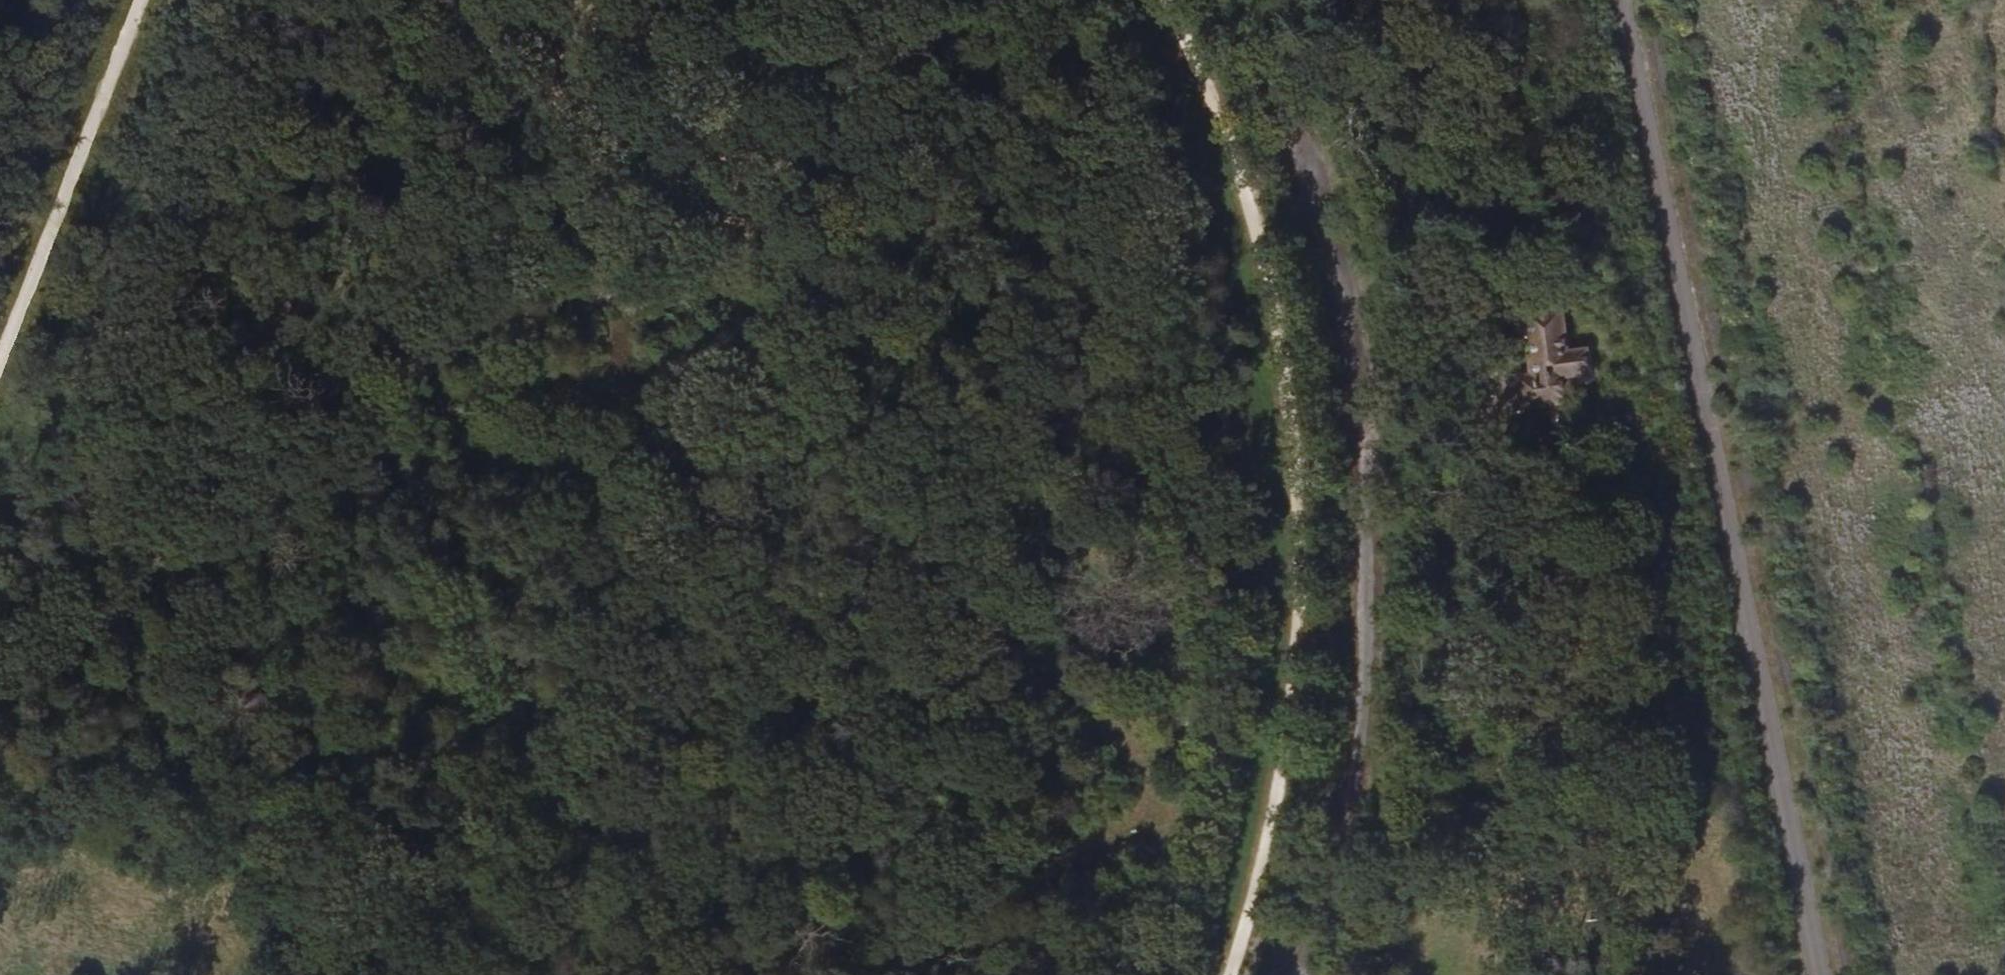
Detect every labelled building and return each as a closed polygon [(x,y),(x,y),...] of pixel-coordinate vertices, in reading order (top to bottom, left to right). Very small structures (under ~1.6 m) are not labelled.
[(1564,310),(1529,314),(1532,356),(1527,356),(1528,375),(1519,376),(1521,408),(1571,403),(1568,380),(1590,377),(1588,349),(1569,351),(1564,310)] [(1592,960),(1609,960),(1607,920),(1590,921),(1592,960)]
